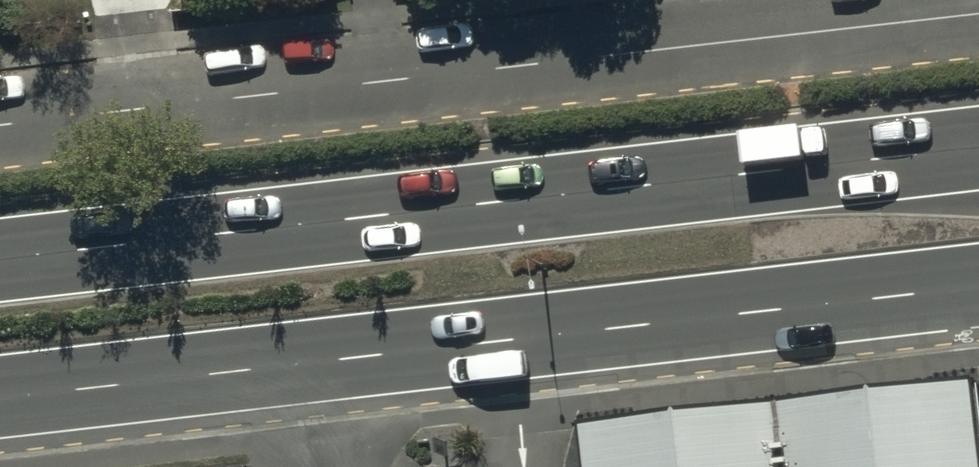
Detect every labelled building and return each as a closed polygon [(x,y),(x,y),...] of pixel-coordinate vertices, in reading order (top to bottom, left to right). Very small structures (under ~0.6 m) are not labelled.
[(581,428),(585,466),(978,466),(978,393),(978,384),(581,428)]
